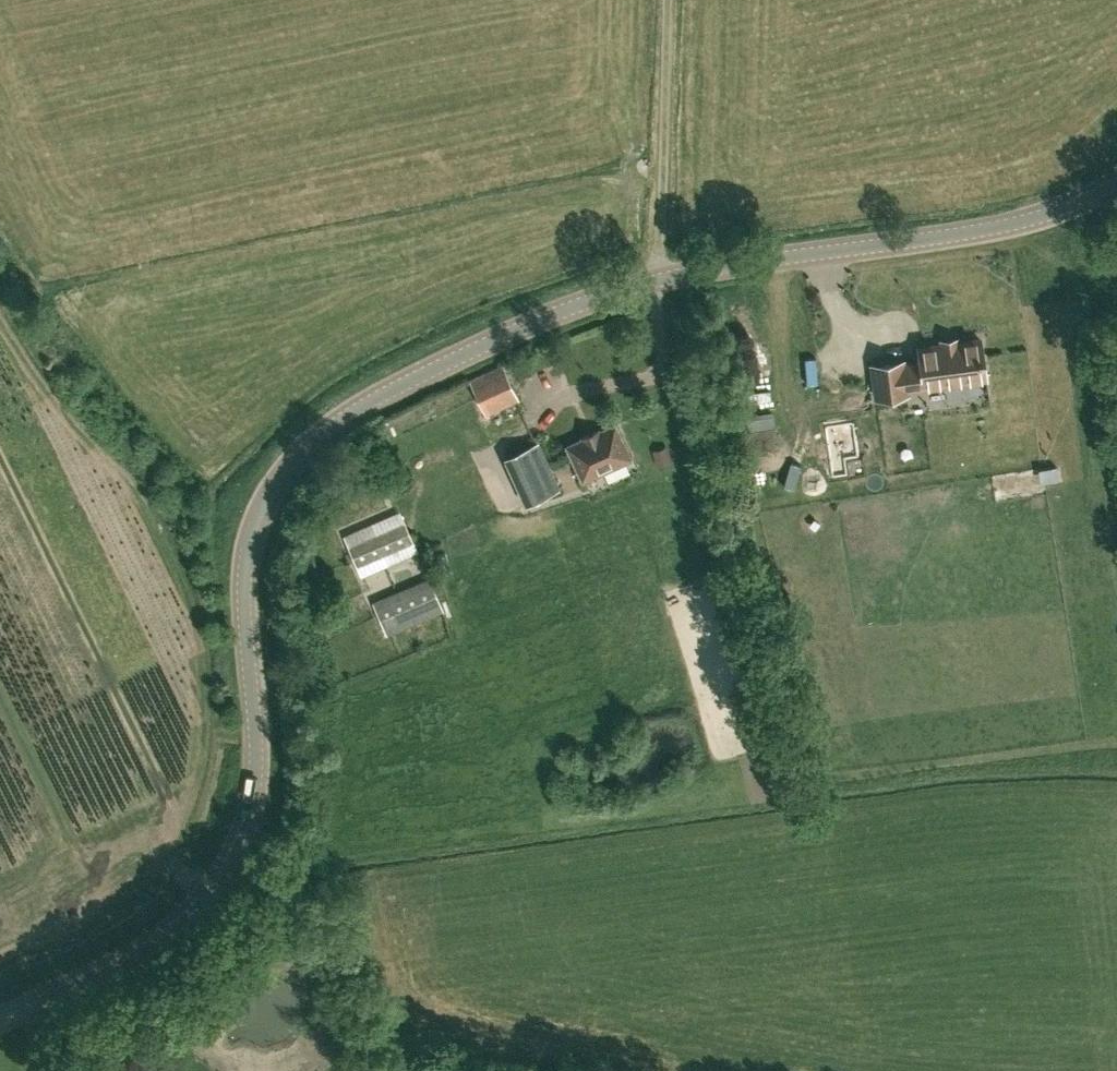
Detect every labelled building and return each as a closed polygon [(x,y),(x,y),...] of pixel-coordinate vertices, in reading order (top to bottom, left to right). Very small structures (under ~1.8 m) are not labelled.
[(980,339),(918,347),(920,362),(903,365),(902,360),(872,365),(876,397),(907,393),(906,389),(985,378),(980,339)] [(502,363),(470,378),(485,412),(518,397),(502,363)] [(853,422),(825,426),(832,477),(847,475),(847,474),(860,473),(858,457),(853,422)] [(628,457),(614,425),(598,433),(597,430),(583,436),(584,439),(568,446),(583,478),(628,457)] [(538,440),(506,455),(527,502),(559,488),(538,440)] [(671,444),(655,451),(660,465),(677,458),(671,444)] [(402,519),(348,543),(357,564),(412,541),(402,519)] [(429,582),(375,605),(384,626),(438,603),(429,582)]
